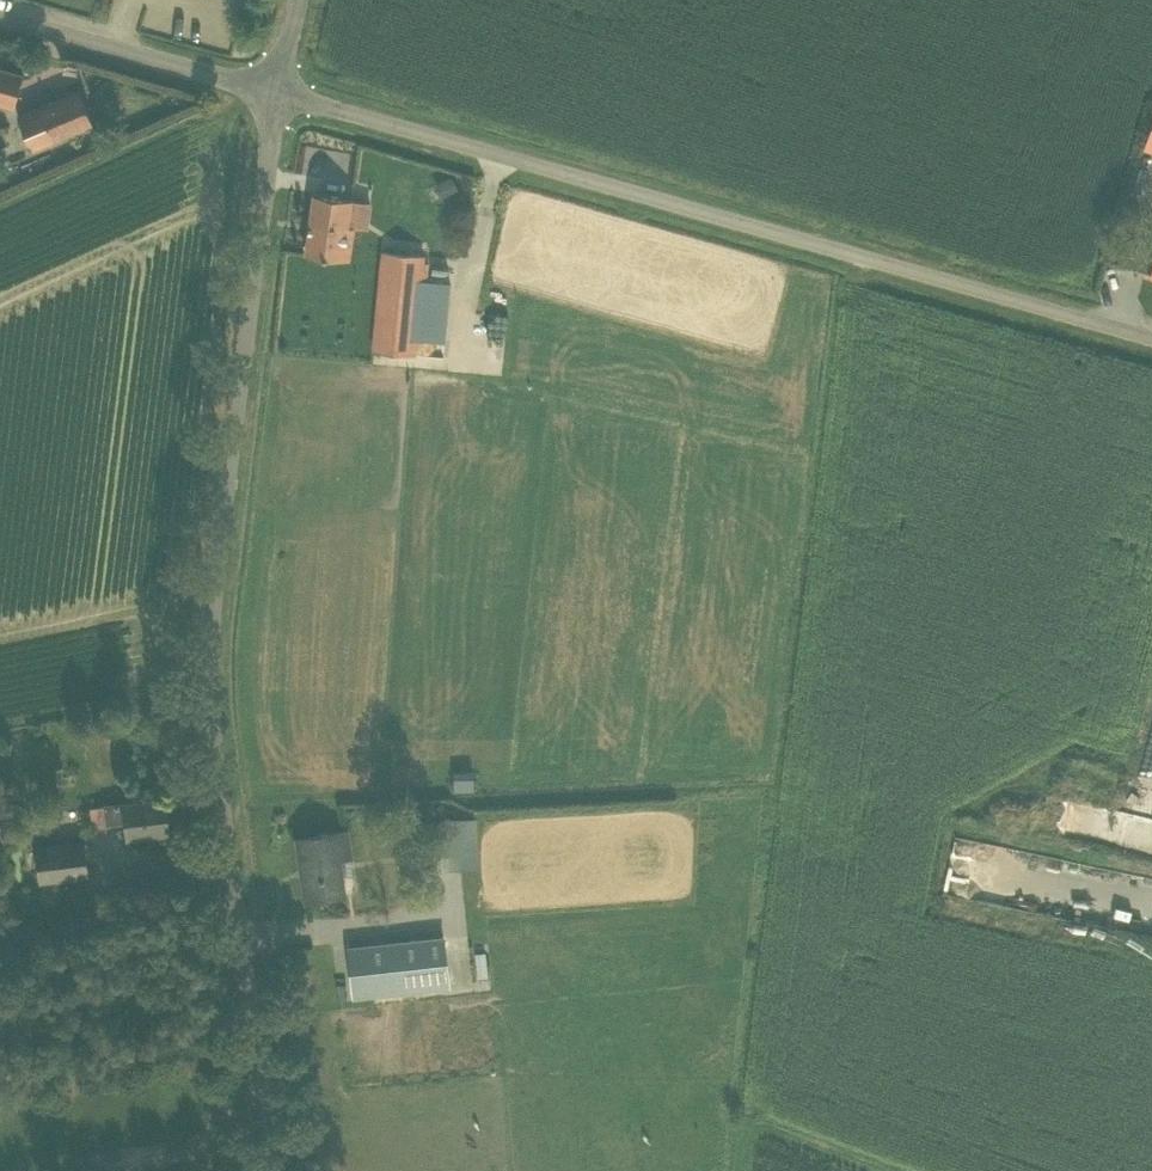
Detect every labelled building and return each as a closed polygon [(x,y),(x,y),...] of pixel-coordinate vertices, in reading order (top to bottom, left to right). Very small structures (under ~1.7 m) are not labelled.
[(23,73),(0,67),(0,102),(14,106),(23,73)] [(79,89),(27,111),(15,116),(30,149),(93,123),(79,89)] [(1151,148),(1151,116),(1144,145),(1151,148)] [(438,182),(445,195),(458,188),(451,175),(438,182)] [(353,226),(348,226),(352,198),(314,192),(306,252),(348,258),(353,226)] [(451,283),(421,280),(424,254),(383,250),(372,350),(396,352),(412,354),(418,304),(448,307),(451,283)] [(474,771),(454,772),(454,790),(474,790),(474,771)] [(165,797),(105,804),(107,822),(125,819),(128,835),(169,830),(165,797)] [(306,899),(345,893),(339,858),(353,856),(349,829),(297,836),(306,899)] [(41,879),(88,873),(84,840),(37,846),(41,879)] [(353,997),(452,986),(445,933),(347,944),(353,997)] [(485,952),(474,953),(477,978),(488,976),(485,952)] [(0,1049),(0,1065),(18,1062),(16,1047),(0,1049)]
